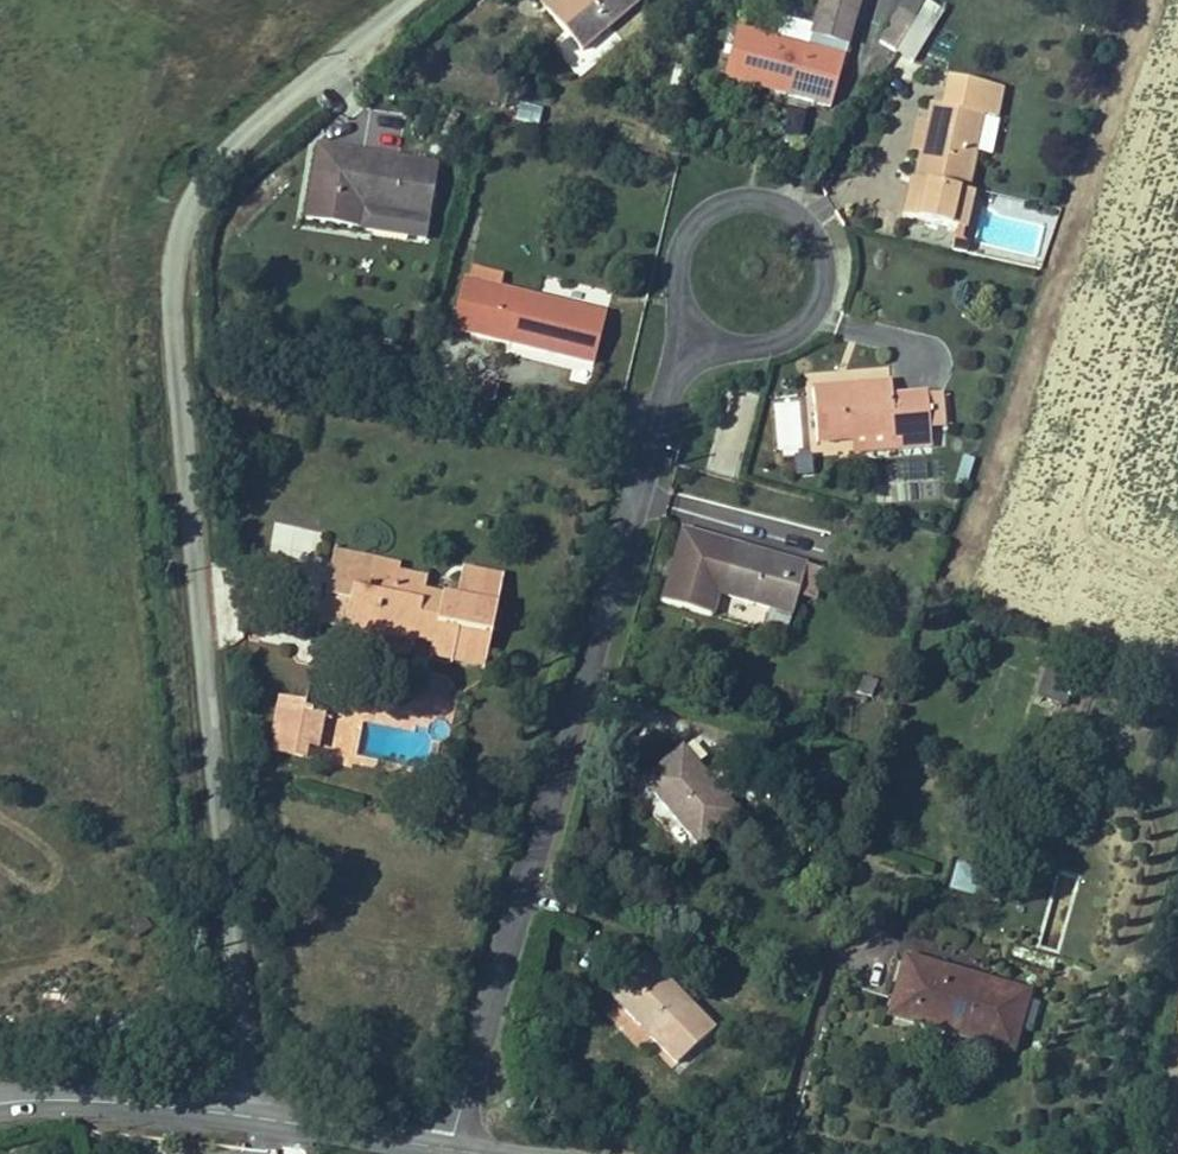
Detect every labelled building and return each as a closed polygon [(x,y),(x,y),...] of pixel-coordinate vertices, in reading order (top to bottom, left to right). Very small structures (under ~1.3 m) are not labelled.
[(555,0),(539,0),(545,8),(555,0)] [(636,3),(634,0),(555,0),(545,8),(578,49),(636,3)] [(860,0),(819,0),(805,48),(736,28),(723,73),(829,105),(860,0)] [(900,56),(918,25),(901,14),(883,44),(900,56)] [(937,37),(918,25),(900,56),(918,68),(937,37)] [(981,211),(971,209),(987,125),(1003,128),(1008,98),(955,88),(949,118),(934,115),(932,127),(925,162),(913,227),(966,237),(975,239),(981,211)] [(925,162),(932,127),(917,125),(910,159),(925,162)] [(446,176),(322,152),(307,227),(357,237),(362,209),(437,223),(446,176)] [(474,282),(469,281),(455,331),(599,370),(613,319),(505,290),(508,280),(495,276),(496,275),(477,270),(474,282)] [(894,393),(817,401),(822,454),(899,446),(900,461),(937,457),(931,403),(895,406),(894,393)] [(498,403),(482,400),(479,416),(495,419),(498,403)] [(808,596),(815,568),(692,533),(671,605),(716,617),(721,598),(801,621),(808,596)] [(375,635),(376,627),(437,636),(435,653),(481,660),(485,634),(494,635),(499,605),(480,602),(485,575),(459,571),(454,600),(422,595),(424,581),(401,578),(402,567),(339,557),(334,589),(325,588),(323,603),(351,607),(347,630),(375,635)] [(834,574),(815,568),(808,596),(826,602),(834,574)] [(503,578),(485,575),(480,602),(499,605),(503,578)] [(351,607),(323,603),(319,626),(347,630),(351,607)] [(490,661),(494,635),(485,634),(481,660),(490,661)] [(1078,685),(1045,676),(1036,711),(1069,720),(1078,685)] [(286,703),(285,710),(313,715),(314,708),(286,703)] [(332,711),(314,708),(313,715),(308,742),(314,743),(326,746),(332,711)] [(285,710),(280,737),(287,738),(285,754),(312,759),(314,743),(308,742),(313,715),(285,710)] [(744,822),(732,807),(747,794),(729,770),(713,783),(690,753),(647,787),(701,856),(744,822)] [(956,895),(1001,908),(1008,885),(962,872),(956,895)] [(1011,963),(1057,976),(1060,964),(1014,951),(1011,963)] [(719,1030),(654,959),(615,994),(681,1065),(719,1030)] [(913,960),(912,966),(932,971),(933,966),(913,960)] [(912,966),(909,965),(893,1021),(1016,1056),(1032,1000),(932,971),(912,966)]
